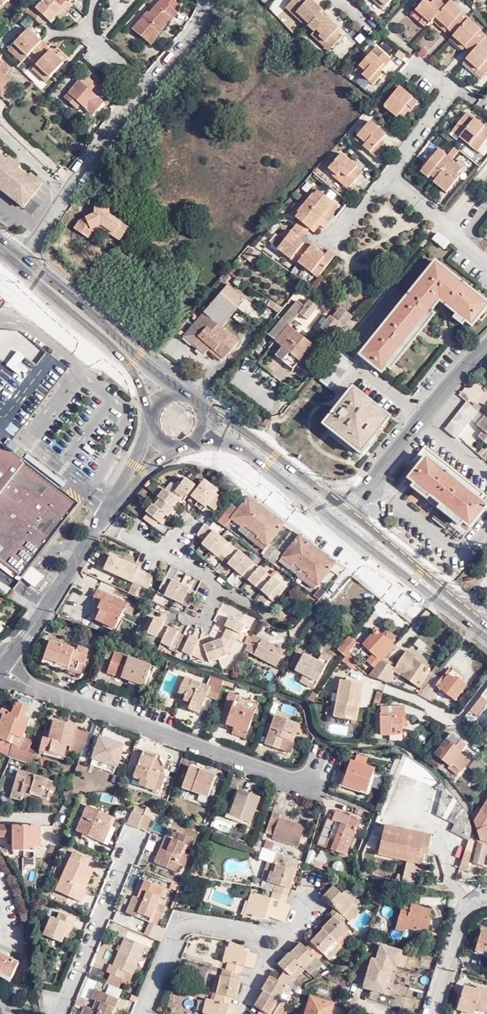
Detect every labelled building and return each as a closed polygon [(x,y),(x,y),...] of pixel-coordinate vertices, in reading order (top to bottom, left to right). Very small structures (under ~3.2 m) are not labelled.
[(70,3),(67,0),(44,0),(36,9),(47,19),(51,24),(57,17),(63,10),(66,13),(73,5),(70,3)] [(163,0),(161,0),(150,14),(148,12),(132,30),(151,46),(156,39),(156,38),(168,24),(167,24),(160,18),(165,13),(171,18),(173,19),(178,13),(175,10),(163,0)] [(175,10),(180,5),(174,0),(163,0),(175,10)] [(306,28),(308,26),(323,11),(311,0),(293,0),(288,6),(301,18),(299,21),(306,28)] [(386,7),(378,0),(373,0),(383,10),(386,7)] [(450,1),(449,0),(424,0),(415,10),(423,17),(419,22),(426,28),(432,21),(435,18),(450,1)] [(458,7),(450,1),(435,18),(448,29),(454,34),(468,19),(468,18),(457,8),(458,7)] [(36,9),(28,2),(22,9),(29,16),(36,9)] [(285,8),(299,21),(301,18),(288,6),(285,8)] [(36,9),(29,16),(41,26),(47,19),(36,9)] [(74,9),(69,13),(77,21),(82,17),(74,9)] [(63,10),(57,17),(60,20),(66,13),(63,10)] [(411,15),(419,22),(423,17),(415,10),(411,15)] [(323,11),(308,26),(314,32),(312,35),(320,43),(322,40),(331,49),(343,37),(336,31),(339,28),(327,17),(328,16),(323,11)] [(160,18),(167,24),(171,18),(165,13),(160,18)] [(435,18),(432,21),(445,32),(448,29),(435,18)] [(452,36),(465,48),(471,53),(486,37),(474,26),(475,26),(468,19),(454,34),(452,36)] [(28,29),(37,37),(39,33),(31,26),(28,29)] [(15,45),(27,57),(32,52),(42,42),(37,37),(28,29),(14,45),(15,45)] [(452,36),(450,39),(463,51),(465,48),(452,36)] [(475,72),(475,73),(481,79),(486,72),(486,38),(486,37),(471,53),(466,59),(477,70),(475,72)] [(329,51),(331,49),(322,40),(320,43),(329,51)] [(49,47),(43,41),(42,42),(32,52),(38,58),(49,47)] [(9,51),(22,63),(27,57),(15,45),(9,51)] [(365,73),(362,76),(373,85),(383,75),(380,73),(378,71),(384,65),(386,66),(391,59),(377,47),(359,67),(365,73)] [(51,50),(36,65),(49,78),(64,63),(56,55),(51,50)] [(59,52),(56,55),(64,63),(67,60),(59,52)] [(466,59),(464,62),(475,72),(477,70),(466,59)] [(2,97),(13,84),(4,76),(9,70),(0,63),(0,95),(2,97)] [(32,70),(45,83),(49,78),(36,65),(32,70)] [(361,77),(362,76),(365,73),(359,67),(355,71),(361,77)] [(80,75),(72,68),(69,73),(76,79),(80,75)] [(85,75),(69,94),(81,105),(93,115),(104,103),(90,91),(96,84),(85,75)] [(110,81),(117,87),(123,81),(116,75),(110,81)] [(407,105),(411,108),(412,109),(418,102),(399,87),(383,107),(397,118),(407,105)] [(81,105),(69,94),(64,98),(77,109),(81,105)] [(400,121),(411,108),(407,105),(397,118),(400,121)] [(460,137),(477,151),(486,139),(486,128),(467,112),(454,127),(462,134),(460,137)] [(370,121),(357,136),(366,144),(363,147),(376,158),(387,145),(382,140),(386,135),(370,121)] [(457,140),(460,137),(462,134),(454,127),(449,134),(457,140)] [(355,139),(363,147),(366,144),(357,136),(355,139)] [(425,168),(439,150),(439,149),(424,168),(425,168)] [(463,168),(439,150),(425,168),(424,168),(421,171),(427,175),(429,172),(444,184),(441,187),(448,193),(461,177),(458,174),(463,168)] [(341,154),(328,169),(338,177),(336,179),(348,190),(363,173),(341,154)] [(24,208),(40,187),(28,178),(19,170),(6,160),(0,155),(0,189),(24,208)] [(9,157),(6,160),(19,170),(21,167),(9,157)] [(338,177),(328,169),(327,171),(336,179),(338,177)] [(427,175),(441,187),(444,184),(429,172),(427,175)] [(28,178),(40,187),(42,184),(31,175),(28,178)] [(302,189),(308,194),(310,191),(315,195),(318,191),(307,182),(302,189)] [(308,194),(302,201),(329,222),(334,216),(332,214),(330,212),(336,206),(318,191),(315,195),(310,191),(308,194)] [(329,222),(302,201),(294,210),(299,214),(295,218),(299,221),(309,229),(313,233),(320,225),(324,228),(329,222)] [(114,234),(112,236),(120,241),(129,228),(110,214),(110,204),(94,203),(94,214),(78,221),(73,228),(86,237),(91,230),(101,225),(114,234)] [(305,234),(309,229),(299,221),(295,226),(305,234)] [(101,228),(112,236),(114,234),(101,225),(91,230),(86,237),(88,239),(93,232),(101,228)] [(299,241),(305,234),(295,226),(292,232),(298,236),(296,239),(299,241)] [(291,259),(292,258),(303,244),(299,241),(296,239),(298,236),(292,232),(285,240),(278,250),(291,259)] [(438,234),(433,240),(444,249),(449,243),(438,234)] [(271,244),(278,250),(285,240),(278,235),(271,244)] [(319,275),(334,255),(328,251),(325,255),(324,257),(316,251),(318,249),(312,245),(309,249),(303,244),(292,258),(312,273),(313,271),(319,275)] [(250,248),(243,256),(252,264),(260,256),(250,248)] [(335,256),(334,255),(319,275),(320,275),(335,256)] [(465,322),(472,327),(486,308),(486,303),(485,302),(435,262),(360,356),(382,374),(387,367),(431,313),(435,307),(440,301),(458,315),(465,322)] [(229,284),(221,293),(239,307),(245,299),(229,284)] [(239,307),(221,293),(184,336),(205,355),(209,350),(220,360),(223,358),(224,359),(239,343),(221,327),(238,308),(239,307)] [(238,308),(243,313),(251,304),(245,299),(239,307),(238,308)] [(289,312),(297,317),(300,314),(307,319),(317,307),(311,302),(305,307),(298,301),(289,312)] [(274,310),(279,313),(283,308),(277,304),(274,310)] [(325,325),(330,329),(344,311),(340,308),(334,316),(332,318),(331,317),(325,325)] [(330,329),(333,332),(338,326),(342,330),(353,316),(344,311),(330,329)] [(289,326),(297,317),(289,312),(269,336),(276,341),(275,342),(283,348),(276,356),(293,370),(296,366),(301,370),(306,363),(312,368),(318,361),(312,356),(318,349),(289,326)] [(431,313),(387,367),(390,370),(394,366),(422,330),(434,316),(431,313)] [(455,319),(462,325),(465,322),(458,315),(455,319)] [(12,443),(18,435),(63,378),(69,370),(21,333),(0,331),(0,435),(12,443)] [(341,413),(337,409),(324,426),(353,449),(361,455),(390,418),(353,389),(340,405),(345,409),(341,413)] [(457,439),(458,437),(479,411),(473,407),(467,402),(445,430),(457,439)] [(338,407),(337,409),(341,413),(345,409),(340,405),(338,407)] [(479,425),(485,431),(479,439),(486,446),(486,415),(479,425)] [(60,490),(64,485),(28,457),(29,456),(12,443),(0,435),(0,561),(22,578),(79,504),(60,490)] [(470,528),(486,507),(486,506),(480,500),(485,494),(473,484),(444,461),(425,446),(413,461),(420,466),(409,479),(416,484),(423,490),(430,496),(436,501),(442,506),(440,509),(453,520),(461,526),(464,522),(470,528)] [(187,497),(188,496),(194,489),(195,487),(192,484),(186,479),(181,485),(178,489),(175,487),(174,487),(168,494),(178,502),(179,503),(185,495),(187,497)] [(202,485),(216,496),(218,492),(211,487),(204,481),(202,485)] [(172,484),(165,492),(168,494),(174,487),(172,484)] [(423,490),(416,484),(413,488),(420,493),(423,490)] [(205,509),(207,506),(216,496),(202,485),(201,486),(197,491),(192,499),(198,504),(205,509)] [(188,496),(192,499),(197,491),(194,489),(188,496)] [(423,490),(420,493),(427,499),(430,496),(423,490)] [(165,492),(165,491),(159,499),(160,500),(172,509),(176,504),(178,502),(168,494),(165,492)] [(207,506),(215,512),(223,502),(216,496),(207,506)] [(434,504),(436,501),(430,496),(427,499),(434,504)] [(159,499),(157,498),(151,505),(153,506),(154,507),(160,500),(159,499)] [(220,524),(228,529),(234,521),(242,527),(245,525),(252,531),(268,511),(251,498),(241,509),(235,505),(220,524)] [(192,499),(189,502),(195,507),(198,504),(192,499)] [(172,509),(160,500),(154,507),(166,517),(168,519),(174,511),(172,509)] [(434,504),(440,509),(442,506),(436,501),(434,504)] [(151,505),(150,504),(144,511),(147,514),(153,506),(151,505)] [(195,507),(196,508),(202,513),(205,509),(198,504),(195,507)] [(153,506),(147,514),(148,515),(144,520),(155,528),(158,524),(160,525),(164,520),(166,517),(154,507),(153,506)] [(432,518),(446,529),(453,520),(440,509),(432,518)] [(268,511),(252,531),(260,536),(258,538),(268,546),(285,525),(268,511)] [(460,541),(470,528),(464,522),(461,526),(453,520),(446,529),(460,541)] [(221,537),(206,525),(205,525),(197,536),(206,543),(203,546),(209,551),(221,537)] [(303,570),(318,550),(301,536),(284,558),(294,566),(296,564),(303,570)] [(234,547),(221,537),(209,551),(217,557),(220,555),(224,558),(234,547)] [(247,556),(234,547),(224,558),(230,563),(228,565),(235,570),(247,556)] [(265,558),(267,559),(269,561),(278,551),(274,547),(265,558)] [(336,563),(318,550),(303,570),(311,576),(310,578),(319,585),(336,563)] [(284,555),(278,551),(269,561),(275,565),(284,555)] [(133,581),(140,585),(148,588),(153,576),(139,569),(140,568),(129,563),(127,565),(122,562),(123,561),(121,560),(112,555),(105,570),(122,577),(124,574),(134,579),(133,581)] [(260,567),(247,556),(235,570),(244,578),(246,576),(250,579),(260,567)] [(273,577),(260,567),(250,579),(248,581),(257,587),(259,585),(264,588),(273,577)] [(311,576),(303,570),(299,575),(307,581),(310,578),(311,576)] [(133,583),(133,581),(134,579),(124,574),(122,577),(133,583)] [(166,577),(160,588),(169,593),(167,596),(174,599),(182,583),(167,576),(166,577)] [(289,589),(273,577),(264,588),(262,591),(271,598),(274,596),(279,600),(289,589)] [(316,588),(319,585),(310,578),(307,581),(316,588)] [(128,592),(135,595),(140,585),(133,581),(133,583),(128,592)] [(6,596),(11,588),(0,582),(0,592),(6,596)] [(182,583),(174,599),(183,604),(184,602),(190,605),(196,593),(191,590),(192,589),(182,583)] [(321,601),(329,591),(324,587),(316,597),(321,601)] [(98,618),(117,628),(129,604),(101,589),(97,596),(103,599),(98,608),(102,611),(98,618)] [(11,601),(1,617),(13,624),(22,607),(11,601)] [(230,627),(227,634),(239,639),(242,633),(244,634),(248,625),(233,617),(228,626),(230,627)] [(160,640),(163,641),(171,626),(166,624),(167,622),(159,618),(151,633),(159,637),(160,640)] [(171,626),(163,641),(174,647),(176,645),(178,646),(184,635),(181,634),(182,632),(171,626)] [(382,662),(395,648),(390,644),(395,639),(385,631),(380,636),(375,632),(364,645),(374,654),(367,662),(376,669),(382,662)] [(239,639),(227,634),(224,640),(214,643),(219,659),(228,656),(230,651),(234,649),(239,639)] [(249,644),(247,649),(278,667),(287,652),(254,634),(249,644)] [(184,635),(178,646),(185,650),(185,652),(190,655),(193,655),(201,640),(193,636),(191,638),(184,635)] [(356,642),(351,637),(339,650),(346,655),(356,642)] [(78,647),(55,638),(47,661),(84,676),(92,654),(90,653),(92,648),(85,646),(83,651),(77,649),(78,647)] [(419,639),(414,646),(422,652),(427,645),(419,639)] [(201,640),(193,655),(196,654),(208,663),(219,659),(214,643),(204,646),(202,641),(201,640)] [(320,661),(306,654),(304,657),(298,653),(291,667),(297,670),(297,671),(305,676),(302,682),(316,690),(333,657),(325,652),(320,661)] [(424,692),(432,680),(428,676),(431,672),(415,660),(416,658),(408,652),(395,670),(382,662),(376,669),(371,675),(389,682),(394,672),(424,692)] [(154,676),(157,668),(117,653),(109,673),(131,681),(130,683),(145,689),(151,675),(154,676)] [(356,670),(359,666),(353,661),(350,665),(356,670)] [(421,696),(432,703),(437,696),(434,693),(438,689),(455,702),(472,680),(465,675),(462,680),(451,671),(443,681),(435,675),(432,680),(424,692),(421,696)] [(208,696),(221,699),(227,681),(210,675),(208,682),(186,675),(181,690),(188,693),(186,698),(194,701),(193,707),(192,709),(203,713),(208,696)] [(358,722),(365,687),(343,683),(335,718),(358,722)] [(250,736),(258,713),(237,704),(240,695),(232,692),(224,713),(232,715),(228,727),(250,736)] [(310,700),(316,703),(321,695),(315,692),(310,700)] [(481,697),(464,719),(467,721),(472,714),(477,717),(486,705),(486,701),(481,697)] [(184,703),(193,707),(194,701),(186,698),(184,703)] [(13,760),(13,759),(29,764),(33,751),(21,747),(24,738),(31,719),(26,717),(29,708),(16,703),(11,716),(5,714),(0,729),(0,741),(1,742),(10,745),(7,755),(13,760)] [(407,723),(407,708),(383,709),(384,737),(393,736),(393,740),(403,740),(404,723),(407,723)] [(293,747),(300,728),(276,719),(266,748),(281,753),(285,743),(293,747)] [(87,756),(96,733),(80,729),(80,727),(60,722),(57,734),(55,742),(51,741),(49,741),(47,748),(55,754),(69,757),(72,747),(76,747),(74,752),(87,756)] [(462,753),(468,745),(453,733),(437,754),(454,767),(455,765),(463,770),(471,760),(462,753)] [(21,747),(33,751),(36,742),(24,738),(21,747)] [(121,769),(128,749),(103,740),(96,760),(121,769)] [(7,755),(10,745),(1,742),(0,745),(0,750),(7,755)] [(45,756),(54,758),(55,754),(47,748),(45,756)] [(139,750),(135,763),(142,765),(146,752),(139,750)] [(33,751),(29,764),(34,765),(37,752),(33,751)] [(166,763),(165,759),(148,753),(140,774),(150,779),(148,786),(160,790),(167,772),(164,770),(166,763)] [(348,774),(344,784),(367,793),(376,770),(367,767),(370,759),(360,755),(357,763),(351,775),(348,774)] [(351,775),(357,763),(353,761),(348,774),(351,775)] [(209,799),(217,777),(204,772),(202,775),(189,770),(182,790),(209,799)] [(19,772),(15,790),(25,793),(33,796),(50,801),(55,783),(19,772)] [(469,844),(473,829),(467,811),(457,799),(446,789),(436,818),(453,828),(451,834),(469,844)] [(25,793),(15,790),(13,799),(23,802),(23,799),(25,793)] [(70,792),(71,799),(74,797),(80,795),(78,790),(70,792)] [(252,822),(261,796),(242,790),(233,815),(252,822)] [(112,821),(116,813),(91,803),(80,828),(103,837),(111,821),(112,821)] [(480,815),(475,823),(482,840),(486,841),(486,803),(480,815)] [(345,855),(357,817),(336,810),(332,821),(334,822),(325,848),(345,855)] [(147,814),(141,830),(149,833),(155,817),(147,814)] [(300,849),(306,832),(281,823),(283,818),(275,815),(267,836),(276,839),(275,841),(300,849)] [(116,822),(112,821),(111,821),(103,837),(108,839),(116,822)] [(424,867),(432,838),(386,825),(377,853),(424,867)] [(25,851),(37,851),(37,848),(42,848),(42,826),(0,826),(0,836),(14,836),(14,851),(25,851)] [(165,859),(159,857),(156,864),(180,874),(183,868),(186,868),(190,858),(187,856),(183,855),(186,847),(191,848),(194,840),(172,831),(170,838),(166,837),(163,846),(169,848),(165,859)] [(272,844),(270,850),(277,853),(279,846),(272,844)] [(163,846),(159,857),(165,859),(169,848),(163,846)] [(481,846),(476,866),(486,869),(486,848),(481,846)] [(77,849),(62,883),(69,886),(67,892),(85,899),(90,888),(88,887),(82,884),(85,880),(86,880),(93,865),(90,863),(94,857),(77,849)] [(461,871),(470,872),(474,855),(466,853),(461,871)] [(304,862),(283,855),(278,867),(275,866),(270,883),(277,885),(271,899),(255,893),(245,919),(271,921),(272,918),(286,923),(292,907),(288,905),(304,862)] [(98,867),(93,865),(86,880),(85,880),(82,884),(88,887),(98,867)] [(270,883),(275,866),(270,865),(265,881),(270,883)] [(134,898),(127,915),(137,919),(139,914),(151,919),(149,925),(156,928),(166,907),(158,904),(164,890),(142,880),(142,893),(138,900),(134,898)] [(69,886),(62,883),(59,889),(67,892),(69,886)] [(180,893),(183,887),(175,884),(172,890),(180,893)] [(372,898),(375,890),(368,887),(366,886),(363,893),(372,898)] [(280,966),(286,972),(292,978),(302,967),(306,970),(317,959),(319,961),(324,956),(327,958),(340,946),(339,944),(349,933),(342,926),(357,909),(356,908),(360,903),(345,893),(343,896),(334,888),(325,898),(336,909),(330,915),(334,918),(323,929),(325,931),(307,949),(301,944),(280,966)] [(123,913),(127,915),(134,898),(130,897),(123,913)] [(430,918),(432,911),(408,903),(399,929),(406,931),(408,927),(428,933),(432,919),(430,918)] [(72,936),(80,916),(65,910),(62,916),(56,914),(48,933),(64,940),(66,934),(72,936)] [(139,914),(137,919),(149,925),(151,919),(139,914)] [(352,936),(349,933),(339,944),(340,946),(341,947),(352,936)] [(482,933),(477,953),(486,956),(486,934),(482,933)] [(123,981),(122,982),(129,985),(145,948),(125,940),(113,968),(110,967),(108,974),(111,976),(123,981)] [(222,978),(218,994),(215,1002),(208,1000),(204,1013),(205,1013),(235,1013),(236,1007),(230,1006),(233,998),(238,999),(243,983),(236,981),(239,974),(243,975),(245,968),(254,970),(257,959),(245,955),(247,948),(232,944),(230,950),(229,950),(225,963),(229,964),(228,970),(224,970),(222,978)] [(371,957),(363,988),(385,994),(387,987),(394,964),(398,965),(399,965),(403,950),(381,944),(376,958),(371,957)] [(341,947),(340,946),(327,958),(330,961),(343,948),(341,947)] [(408,952),(403,950),(399,965),(404,967),(408,952)] [(8,975),(16,960),(0,951),(0,971),(8,975)] [(317,959),(306,970),(309,973),(320,962),(319,961),(317,959)] [(398,965),(394,964),(387,987),(391,988),(398,965)] [(292,978),(295,980),(296,981),(306,970),(302,967),(292,978)] [(286,972),(277,982),(287,988),(295,980),(292,978),(286,972)] [(106,984),(119,990),(122,982),(123,981),(111,976),(106,984)] [(218,994),(222,978),(218,977),(213,992),(218,994)] [(284,1005),(284,1004),(280,1002),(288,989),(287,988),(277,982),(272,979),(264,992),(266,993),(256,1008),(261,1012),(260,1013),(279,1013),(284,1005)] [(467,985),(460,1009),(474,1013),(475,1013),(477,1011),(486,1013),(486,992),(467,985)] [(292,991),(288,989),(280,1002),(284,1004),(292,991)] [(90,998),(96,1001),(100,992),(94,990),(90,998)] [(84,1013),(113,1013),(119,1001),(100,992),(96,1001),(93,1010),(87,1007),(86,1009),(84,1013)] [(335,1005),(315,998),(310,1013),(332,1013),(335,1005)] [(78,1000),(76,1005),(81,1008),(86,1009),(87,1007),(88,1005),(78,1000)] [(279,1013),(283,1013),(287,1006),(284,1005),(279,1013)]
